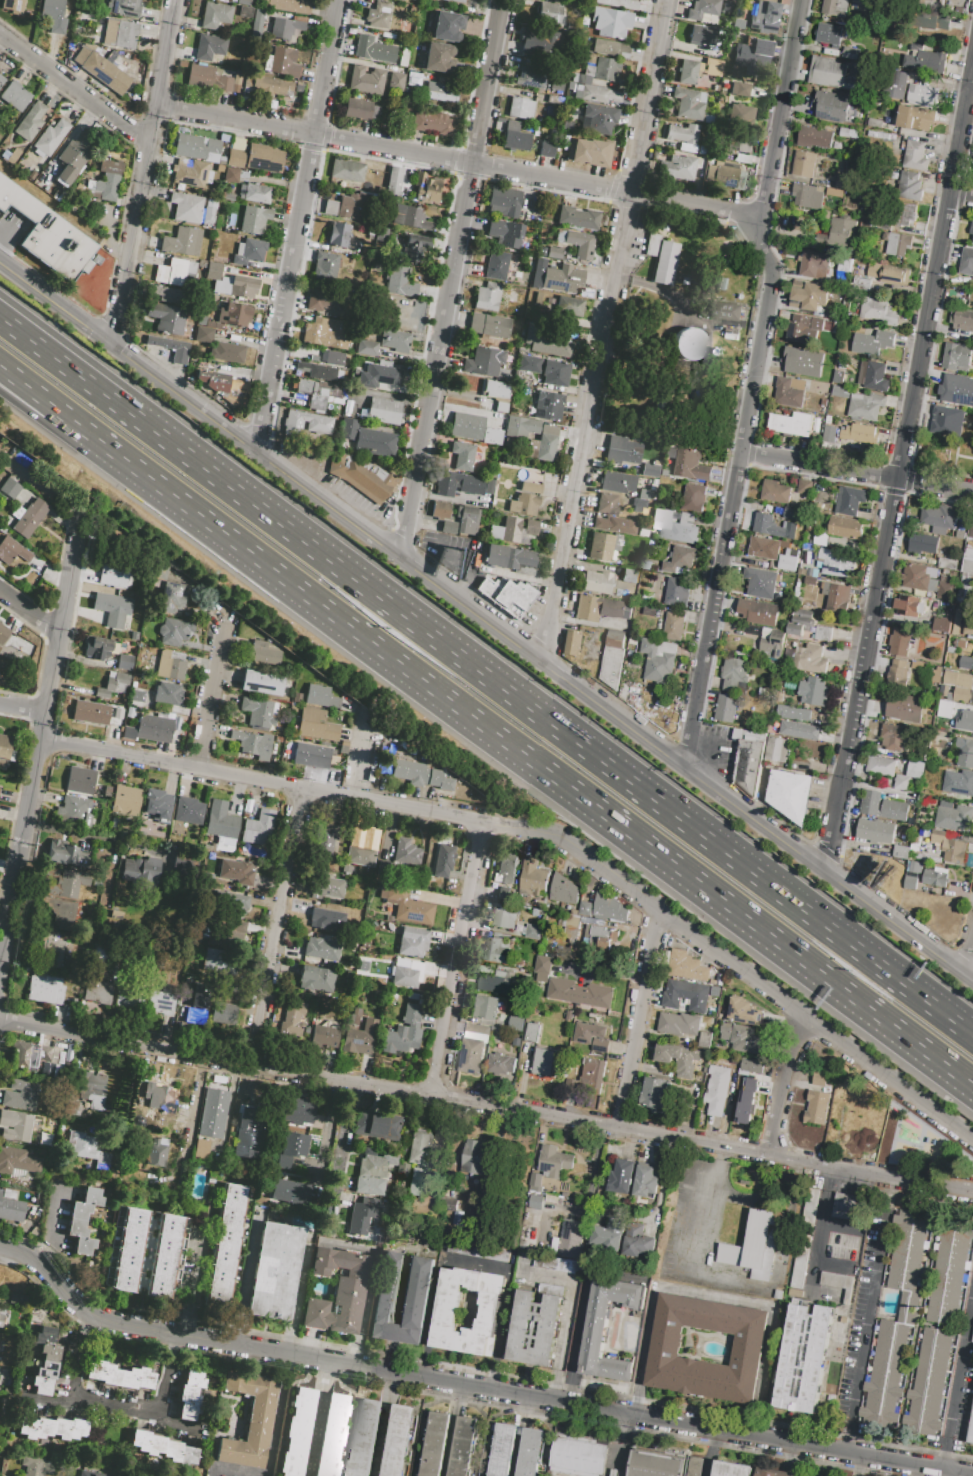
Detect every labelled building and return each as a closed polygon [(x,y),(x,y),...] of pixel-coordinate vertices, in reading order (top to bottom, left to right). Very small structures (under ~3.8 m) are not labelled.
[(1,8),(2,0),(26,0),(23,16),(10,13),(11,10),(1,8)] [(39,16),(42,0),(64,0),(61,17),(67,18),(64,35),(47,32),(50,18),(39,16)] [(105,13),(107,0),(141,0),(138,18),(105,13)] [(204,0),(233,6),(230,25),(220,23),(219,32),(199,28),(204,0)] [(260,6),(261,0),(311,0),(308,15),(260,6)] [(373,9),(375,0),(381,0),(392,2),(387,30),(368,26),(368,22),(365,21),(367,8),(373,9)] [(534,4),(535,0),(562,0),(558,25),(536,21),(538,4),(534,4)] [(593,3),(594,0),(635,0),(635,1),(638,1),(636,11),(593,3)] [(691,8),(692,0),(695,1),(695,0),(720,0),(716,24),(685,19),(686,8),(691,8)] [(754,15),(757,0),(762,0),(779,3),(774,34),(756,31),(757,29),(747,28),(749,14),(754,15)] [(822,14),(824,0),(851,0),(848,18),(822,14)] [(851,9),(853,0),(871,0),(869,12),(851,9)] [(240,5),(252,7),(250,18),(238,16),(240,5)] [(592,6),(633,13),(630,29),(626,28),(623,40),(596,35),(597,30),(592,29),(593,22),(589,21),(592,6)] [(250,36),(255,8),(264,10),(259,38),(250,36)] [(434,10),(465,15),(463,29),(456,28),(455,30),(459,31),(457,43),(429,38),(434,10)] [(948,32),(951,16),(919,11),(916,26),(948,32)] [(273,16),(306,22),(304,31),(293,29),(292,36),(289,35),(289,39),(269,36),(273,16)] [(107,17),(118,19),(114,46),(103,44),(107,17)] [(118,19),(139,22),(135,49),(114,46),(118,19)] [(821,23),(844,26),(841,46),(818,42),(821,23)] [(690,24),(718,28),(715,45),(699,43),(699,45),(687,44),(690,24)] [(523,27),(562,34),(558,57),(546,55),(546,57),(518,52),(523,27)] [(199,32),(227,37),(224,56),(211,54),(210,62),(194,60),(199,32)] [(392,63),(353,56),(357,33),(381,37),(380,43),(395,46),(392,63)] [(753,35),(773,38),(769,64),(748,61),(753,35)] [(593,38),(631,45),(628,60),(590,53),(593,38)] [(444,72),(422,69),(427,41),(449,45),(450,46),(452,48),(452,50),(452,52),(451,54),(449,55),(448,55),(447,55),(446,62),(447,62),(449,63),(450,64),(451,66),(452,68),(451,70),(450,72),(448,73),(446,73),(444,72)] [(903,67),(905,55),(912,56),(913,52),(911,51),(912,42),(924,44),(923,52),(937,54),(937,52),(948,54),(944,74),(903,67)] [(96,46),(93,51),(131,79),(119,96),(79,66),(80,65),(72,59),(84,43),(96,46)] [(268,73),(273,46),(296,50),(294,64),(299,64),(297,78),(268,73)] [(406,66),(395,64),(398,46),(409,48),(406,66)] [(843,58),(845,47),(860,49),(858,61),(843,58)] [(571,82),(572,72),(583,74),(586,54),(620,61),(616,82),(591,78),(590,85),(571,82)] [(514,84),(516,76),(519,77),(522,56),(548,61),(543,89),(514,84)] [(808,83),(813,56),(836,59),(835,63),(848,65),(846,78),(859,81),(858,91),(808,83)] [(704,74),(707,57),(723,60),(720,77),(704,74)] [(676,82),(680,59),(703,63),(701,77),(695,76),(694,85),(676,82)] [(190,63),(222,69),(220,75),(233,77),(230,92),(187,85),(190,63)] [(347,90),(352,64),(364,66),(363,73),(368,74),(369,72),(371,72),(372,67),(386,70),(381,96),(347,90)] [(568,66),(566,80),(554,78),(556,64),(568,66)] [(909,73),(905,101),(885,98),(890,70),(909,73)] [(390,72),(405,74),(402,93),(386,91),(390,72)] [(261,92),(252,91),(255,74),(294,81),(291,97),(272,94),(271,99),(260,97),(261,92)] [(20,112),(0,98),(0,96),(13,79),(22,86),(21,87),(32,95),(20,112)] [(747,97),(726,93),(728,80),(754,84),(752,95),(747,94),(747,97)] [(427,81),(459,87),(456,104),(424,98),(427,81)] [(907,102),(910,84),(925,87),(925,85),(940,88),(937,107),(907,102)] [(573,99),(575,89),(581,90),(581,85),(621,92),(619,103),(607,101),(606,105),(573,99)] [(675,117),(677,99),(671,98),(673,87),(698,91),(696,102),(704,103),(701,121),(675,117)] [(816,118),(819,99),(816,99),(817,91),(852,96),(848,123),(816,118)] [(507,116),(510,96),(529,99),(528,101),(534,102),(530,120),(507,116)] [(343,117),(347,98),(372,102),(372,105),(379,107),(377,120),(369,118),(369,121),(343,117)] [(13,130),(36,100),(48,108),(40,119),(44,122),(29,142),(13,130)] [(584,103),(618,109),(615,124),(612,123),(611,128),(610,127),(608,136),(579,131),(584,103)] [(754,108),(751,129),(726,125),(730,104),(733,105),(734,103),(742,104),(741,106),(754,108)] [(901,104),(938,110),(936,125),(931,125),(930,132),(897,127),(901,104)] [(411,130),(415,109),(447,114),(446,118),(453,119),(450,136),(435,134),(435,131),(425,130),(425,132),(411,130)] [(48,157),(32,145),(47,124),(52,128),(60,118),(71,126),(48,157)] [(868,127),(869,118),(886,121),(884,129),(868,127)] [(501,147),(506,120),(520,122),(518,131),(532,134),(528,152),(501,147)] [(694,153),(678,150),(679,142),(683,143),(683,142),(664,139),(666,125),(685,128),(686,123),(697,125),(694,145),(695,145),(694,153)] [(797,146),(800,126),(835,132),(832,149),(813,146),(813,148),(797,146)] [(841,128),(857,130),(856,139),(840,137),(841,128)] [(177,133),(222,140),(218,163),(173,155),(177,133)] [(565,160),(570,134),(603,140),(603,139),(613,141),(608,168),(565,160)] [(225,165),(230,136),(245,139),(243,151),(245,151),(243,168),(225,165)] [(57,157),(71,138),(73,140),(75,137),(94,150),(67,186),(55,177),(65,163),(57,157)] [(725,153),(728,137),(747,140),(745,153),(735,151),(735,154),(725,153)] [(903,167),(907,140),(926,143),(923,159),(929,160),(927,171),(903,167)] [(538,156),(541,141),(555,144),(553,158),(538,156)] [(245,167),(249,142),(271,146),(271,149),(284,151),(280,173),(245,167)] [(691,181),(657,176),(659,160),(668,162),(669,154),(672,155),(673,150),(695,154),(691,181)] [(792,175),(796,151),(818,154),(814,178),(792,175)] [(734,161),(735,153),(753,156),(752,164),(734,161)] [(177,158),(219,165),(217,172),(205,170),(202,188),(172,183),(174,172),(171,172),(172,164),(176,165),(177,158)] [(330,177),(333,158),(365,163),(362,182),(330,177)] [(100,159),(123,163),(117,202),(92,198),(95,180),(102,181),(103,172),(98,171),(100,159)] [(707,163),(739,168),(739,171),(744,172),(742,190),(704,184),(707,163)] [(390,165),(403,167),(398,197),(385,194),(390,165)] [(223,181),(225,167),(248,170),(246,182),(238,180),(237,183),(223,181)] [(413,200),(418,171),(425,172),(424,178),(431,179),(430,184),(435,185),(435,187),(440,188),(437,204),(413,200)] [(897,198),(901,172),(920,175),(919,181),(922,182),(921,190),(924,191),(922,202),(897,198)] [(3,211),(7,205),(32,222),(17,243),(71,282),(80,269),(85,273),(93,262),(87,258),(97,244),(0,173),(0,209),(3,211)] [(836,189),(838,176),(855,179),(853,192),(836,189)] [(243,200),(245,183),(271,187),(268,205),(243,200)] [(795,206),(796,197),(793,196),(795,183),(818,187),(817,192),(826,193),(823,210),(795,206)] [(491,185),(523,191),(519,218),(486,213),(491,185)] [(171,192),(204,197),(200,224),(172,219),(175,204),(169,203),(171,192)] [(220,199),(222,192),(235,194),(234,201),(220,199)] [(340,195),(348,196),(348,192),(363,195),(359,220),(323,214),(325,199),(338,201),(340,195)] [(395,203),(422,207),(421,213),(425,213),(423,220),(434,222),(433,231),(392,224),(395,203)] [(878,229),(879,222),(887,224),(888,218),(897,219),(900,203),(917,206),(916,213),(917,213),(916,221),(910,220),(909,227),(903,226),(902,228),(891,226),(890,231),(878,229)] [(560,204),(574,207),(574,209),(585,211),(585,209),(599,211),(596,230),(595,230),(595,233),(560,227),(561,224),(557,223),(560,204)] [(244,205),(272,210),(270,220),(266,219),(263,236),(239,232),(244,205)] [(204,206),(216,208),(213,225),(201,223),(204,206)] [(833,217),(840,219),(840,218),(842,216),(844,215),(847,215),(849,215),(851,217),(852,219),(853,221),(859,221),(854,249),(816,243),(818,234),(830,236),(833,217)] [(496,245),(497,237),(487,235),(489,219),(523,224),(519,249),(496,245)] [(328,245),(332,221),(351,224),(347,248),(328,245)] [(177,225),(203,230),(198,257),(159,251),(162,236),(175,238),(177,225)] [(388,228),(385,247),(370,245),(373,225),(388,228)] [(566,230),(595,235),(591,261),(575,258),(577,245),(555,242),(557,229),(566,231),(566,230)] [(661,240),(678,243),(671,286),(652,283),(656,256),(644,254),(648,232),(662,235),(661,240)] [(403,259),(407,233),(431,237),(429,249),(422,248),(420,262),(403,259)] [(886,254),(888,241),(884,241),(885,233),(912,237),(911,246),(907,246),(905,257),(902,257),(901,258),(890,256),(890,255),(886,254)] [(231,263),(232,253),(235,254),(237,242),(243,243),(244,238),(267,242),(264,262),(248,260),(247,266),(231,263)] [(537,256),(539,246),(547,248),(545,257),(537,256)] [(546,257),(548,246),(562,248),(560,259),(546,257)] [(963,247),(972,249),(972,276),(958,273),(963,247)] [(484,278),(489,250),(509,253),(505,281),(484,278)] [(317,251),(340,255),(335,283),(312,279),(317,251)] [(799,276),(803,251),(832,255),(827,281),(799,276)] [(170,257),(198,262),(193,288),(154,281),(157,264),(169,266),(170,257)] [(838,272),(840,257),(853,260),(851,274),(838,272)] [(205,278),(208,262),(223,265),(220,281),(205,278)] [(571,268),(585,270),(582,286),(576,285),(574,294),(541,288),(544,267),(560,270),(561,263),(572,265),(571,268)] [(880,282),(880,279),(867,277),(869,267),(874,267),(874,264),(910,269),(908,287),(880,282)] [(384,293),(389,265),(411,268),(408,281),(418,283),(415,298),(384,293)] [(531,287),(534,265),(542,266),(539,288),(531,287)] [(521,285),(524,271),(532,272),(530,287),(521,285)] [(219,293),(222,279),(231,281),(232,275),(259,279),(256,295),(253,294),(253,298),(219,293)] [(726,291),(715,290),(717,277),(728,278),(726,291)] [(854,278),(871,280),(869,293),(852,290),(854,278)] [(802,309),(803,306),(791,304),(794,281),(830,286),(827,307),(821,306),(820,312),(802,309)] [(306,308),(310,282),(345,288),(341,311),(321,308),(321,311),(306,308)] [(473,308),(477,286),(485,288),(486,282),(501,284),(497,312),(473,308)] [(154,285),(183,290),(180,305),(152,300),(154,285)] [(507,301),(509,289),(518,290),(516,302),(507,301)] [(536,291),(542,292),(539,306),(534,305),(536,291)] [(558,295),(584,299),(581,317),(555,313),(558,295)] [(859,317),(863,296),(875,298),(874,300),(889,303),(888,307),(892,307),(892,310),(900,312),(897,328),(881,325),(882,321),(859,317)] [(741,322),(709,317),(712,301),(744,306),(741,322)] [(148,302),(187,309),(185,320),(195,322),(192,338),(154,331),(156,318),(146,316),(148,302)] [(219,307),(225,308),(226,303),(254,307),(250,328),(216,322),(219,307)] [(956,309),(972,312),(972,333),(952,329),(953,324),(949,324),(952,311),(956,311),(956,309)] [(472,312),(512,318),(509,340),(468,333),(472,312)] [(196,325),(198,315),(206,316),(205,326),(196,325)] [(793,322),(794,315),(815,318),(813,330),(807,329),(805,344),(786,341),(788,332),(785,332),(786,327),(788,327),(789,321),(793,322)] [(301,342),(305,321),(313,322),(314,316),(336,320),(332,347),(301,342)] [(524,343),(528,321),(539,323),(536,345),(524,343)] [(215,322),(224,324),(223,330),(214,328),(215,322)] [(194,340),(196,327),(214,330),(211,343),(194,340)] [(701,355),(705,349),(705,342),(704,336),(699,331),(694,327),(687,327),(680,328),(675,333),(672,338),(671,345),(673,352),(677,357),(683,360),(689,361),(696,359),(701,355)] [(382,328),(411,333),(407,353),(393,351),(394,348),(379,345),(382,328)] [(725,339),(727,329),(741,331),(739,341),(725,339)] [(851,353),(854,334),(876,337),(877,330),(896,333),(893,349),(886,348),(886,350),(880,349),(878,358),(851,353)] [(147,333),(190,340),(186,364),(172,362),(174,349),(145,344),(147,333)] [(355,353),(357,339),(378,343),(376,357),(355,353)] [(572,342),(559,340),(556,355),(569,358),(572,342)] [(208,357),(209,349),(213,350),(215,341),(245,347),(242,363),(208,357)] [(941,369),(946,342),(959,345),(959,344),(972,347),(969,369),(958,367),(957,372),(941,369)] [(462,372),(464,357),(472,359),(474,345),(505,350),(503,364),(499,364),(497,377),(462,372)] [(524,346),(542,349),(541,354),(524,351),(524,346)] [(785,372),(787,358),(784,357),(783,357),(785,347),(825,353),(821,378),(785,372)] [(320,362),(322,349),(345,353),(343,366),(320,362)] [(517,370),(520,355),(541,358),(539,374),(517,370)] [(542,384),(544,376),(541,375),(544,359),(571,363),(567,388),(542,384)] [(296,360),(338,368),(335,382),(307,377),(308,372),(294,370),(296,360)] [(864,389),(869,361),(886,364),(884,381),(890,382),(888,392),(864,389)] [(357,386),(360,371),(371,373),(372,365),(404,370),(402,387),(375,382),(374,389),(357,386)] [(197,368),(230,374),(227,392),(204,389),(205,381),(195,379),(197,368)] [(971,380),(972,380),(972,408),(939,401),(940,396),(938,395),(941,385),(942,386),(945,373),(971,378),(971,380)] [(778,377),(793,379),(791,389),(805,391),(802,409),(775,405),(778,389),(776,389),(778,377)] [(297,378),(319,382),(317,395),(326,397),(324,411),(306,408),(309,395),(295,392),(297,378)] [(502,385),(510,386),(508,399),(485,395),(485,391),(483,391),(485,379),(502,382),(502,385)] [(839,387),(854,390),(854,394),(870,396),(871,393),(888,396),(886,408),(880,407),(878,421),(862,419),(862,422),(851,420),(851,417),(848,417),(851,400),(837,398),(839,387)] [(534,417),(538,389),(564,393),(560,422),(534,417)] [(366,420),(370,397),(401,402),(397,425),(366,420)] [(346,399),(352,401),(350,414),(343,412),(346,399)] [(496,401),(508,403),(507,413),(494,411),(496,401)] [(935,406),(969,412),(966,425),(955,423),(953,437),(930,433),(933,416),(933,415),(935,406)] [(288,409),(335,417),(332,434),(305,430),(307,422),(304,422),(302,434),(284,430),(288,409)] [(449,436),(453,412),(484,417),(481,441),(449,436)] [(771,414),(793,418),(794,413),(814,416),(810,438),(768,431),(771,414)] [(508,415),(541,420),(538,440),(526,438),(526,440),(504,436),(508,415)] [(342,418),(359,421),(358,427),(397,434),(393,458),(353,451),(354,441),(339,438),(342,418)] [(540,432),(542,424),(558,427),(557,435),(540,432)] [(853,424),(877,428),(875,445),(840,439),(840,444),(823,441),(825,426),(838,428),(837,428),(842,429),(843,425),(853,427),(853,424)] [(484,427),(503,430),(501,446),(482,443),(484,427)] [(540,432),(557,435),(555,449),(558,450),(556,457),(554,456),(553,462),(526,458),(529,439),(539,441),(540,432)] [(604,461),(608,434),(628,437),(627,440),(642,443),(638,464),(620,461),(620,464),(604,461)] [(454,470),(456,454),(450,453),(452,441),(476,445),(472,472),(454,470)] [(670,475),(676,441),(703,446),(700,465),(712,467),(710,481),(670,475)] [(328,469),(331,450),(374,465),(397,481),(379,506),(328,469)] [(640,475),(642,462),(659,465),(657,478),(640,475)] [(438,470),(486,478),(483,495),(455,491),(453,498),(435,495),(437,486),(435,485),(438,470)] [(603,470),(628,474),(626,490),(620,489),(620,492),(600,489),(603,470)] [(11,502),(0,494),(0,488),(8,477),(22,487),(11,502)] [(492,495),(484,493),(487,478),(494,479),(492,495)] [(760,500),(763,479),(779,482),(778,485),(792,488),(789,504),(760,500)] [(799,480),(814,482),(812,496),(797,494),(799,480)] [(506,512),(508,499),(515,500),(516,494),(518,495),(520,481),(541,484),(536,516),(506,512)] [(706,486),(685,483),(681,509),(702,512),(706,486)] [(839,514),(843,487),(868,491),(866,504),(860,503),(857,517),(839,514)] [(637,498),(638,489),(654,491),(653,500),(637,498)] [(598,492),(617,495),(614,514),(595,511),(598,492)] [(37,496),(50,506),(25,539),(11,528),(30,502),(31,504),(37,496)] [(494,509),(495,499),(506,500),(505,510),(494,509)] [(433,500),(451,503),(449,519),(442,518),(442,520),(436,519),(436,517),(431,516),(433,500)] [(457,533),(460,518),(456,517),(457,505),(480,508),(475,536),(457,533)] [(922,507),(939,510),(940,505),(958,508),(955,530),(947,529),(946,537),(931,534),(932,527),(919,524),(922,507)] [(672,523),(700,527),(697,545),(659,538),(660,529),(650,528),(653,508),(674,511),(672,523)] [(785,508),(799,510),(797,521),(783,519),(785,508)] [(757,512),(773,514),(772,524),(778,525),(777,527),(788,528),(786,538),(753,533),(757,512)] [(592,528),(593,517),(604,518),(605,515),(637,521),(635,535),(592,528)] [(501,540),(505,516),(521,518),(520,527),(524,528),(525,519),(539,521),(536,535),(530,534),(529,544),(501,540)] [(828,535),(831,516),(864,521),(861,540),(828,535)] [(440,532),(442,520),(457,522),(455,534),(440,532)] [(592,531),(622,536),(618,560),(611,559),(611,562),(587,558),(592,531)] [(7,567),(0,562),(0,541),(5,534),(33,555),(26,564),(15,556),(7,567)] [(912,534),(939,538),(936,555),(922,552),(921,554),(909,552),(912,534)] [(748,557),(752,537),(775,541),(772,561),(748,557)] [(488,543),(538,551),(534,575),(513,572),(513,569),(485,565),(488,543)] [(661,572),(663,561),(671,562),(674,546),(698,550),(693,577),(661,572)] [(965,546),(972,548),(972,574),(961,572),(965,546)] [(779,555),(786,556),(787,548),(800,551),(796,573),(777,570),(779,555)] [(820,548),(834,550),(833,557),(855,560),(852,578),(822,573),(825,559),(819,558),(820,548)] [(105,550),(139,556),(134,581),(117,577),(117,581),(115,580),(114,585),(99,582),(105,550)] [(939,557),(959,561),(957,571),(937,567),(939,557)] [(153,562),(166,565),(162,580),(150,578),(153,562)] [(905,563),(939,569),(937,580),(930,579),(928,592),(901,588),(905,563)] [(745,566),(779,572),(777,584),(784,586),(781,601),(747,596),(749,580),(743,579),(745,566)] [(621,581),(623,568),(640,571),(637,583),(621,581)] [(581,589),(584,571),(600,573),(601,571),(614,574),(610,594),(581,589)] [(475,589),(486,575),(500,586),(505,579),(513,585),(516,581),(521,584),(522,582),(537,593),(516,620),(475,589)] [(660,576),(680,579),(680,582),(691,584),(687,609),(656,604),(660,576)] [(936,600),(940,576),(957,578),(953,602),(936,600)] [(171,614),(158,612),(163,581),(187,585),(183,608),(180,607),(179,610),(174,610),(174,612),(171,611),(171,614)] [(831,583),(851,586),(846,615),(827,612),(831,583)] [(92,609),(95,591),(133,599),(130,616),(124,615),(121,631),(104,628),(107,612),(92,609)] [(891,592),(921,597),(918,618),(888,612),(891,592)] [(578,594),(634,603),(631,619),(598,614),(597,622),(574,619),(578,594)] [(739,598),(779,605),(776,628),(746,623),(747,619),(742,618),(743,614),(736,613),(739,598)] [(956,608),(963,610),(959,637),(952,636),(956,608)] [(787,634),(789,622),(791,623),(793,609),(813,612),(812,619),(814,621),(815,622),(815,624),(814,625),(813,626),(812,627),(811,627),(810,633),(803,632),(802,636),(787,634)] [(663,639),(668,612),(685,615),(681,642),(663,639)] [(967,612),(972,613),(972,636),(963,634),(967,612)] [(934,617),(946,619),(946,616),(952,617),(949,633),(932,630),(934,617)] [(164,617),(194,622),(192,632),(189,632),(187,640),(180,639),(178,647),(159,643),(161,636),(159,635),(158,633),(159,626),(162,623),(163,624),(164,617)] [(10,631),(0,646),(0,623),(11,631),(10,631)] [(817,625),(833,628),(831,642),(815,639),(817,625)] [(895,628),(912,631),(907,658),(889,654),(891,646),(888,646),(890,635),(893,636),(895,628)] [(580,632),(576,655),(561,653),(564,629),(580,632)] [(608,629),(627,632),(618,692),(600,680),(608,629)] [(781,660),(768,658),(769,653),(759,651),(762,629),(786,632),(781,660)] [(132,631),(139,632),(138,641),(130,639),(132,631)] [(87,635),(112,640),(110,652),(109,652),(107,661),(101,659),(101,662),(91,660),(91,658),(83,656),(87,635)] [(640,653),(643,638),(677,644),(672,677),(667,677),(666,683),(644,679),(648,654),(640,653)] [(279,666),(244,660),(247,645),(251,646),(253,639),(267,642),(265,649),(281,651),(279,666)] [(825,676),(793,670),(797,646),(806,647),(806,644),(824,647),(822,658),(828,659),(825,676)] [(155,676),(159,650),(163,649),(184,653),(183,660),(186,661),(183,682),(155,676)] [(119,654),(133,656),(134,656),(133,664),(132,664),(130,671),(117,668),(119,654)] [(722,690),(724,679),(722,679),(726,657),(748,660),(746,676),(749,676),(746,693),(722,690)] [(961,657),(972,659),(972,670),(959,668),(961,657)] [(893,660),(910,663),(906,689),(886,685),(890,667),(892,667),(893,660)] [(244,669),(283,676),(279,697),(240,690),(244,669)] [(96,687),(104,688),(108,670),(128,674),(124,695),(110,692),(108,699),(94,696),(96,687)] [(946,670),(972,675),(972,681),(969,703),(952,700),(954,685),(944,684),(946,670)] [(802,704),(803,696),(799,696),(801,681),(808,682),(808,677),(826,680),(825,687),(830,687),(826,708),(802,704)] [(159,681),(181,685),(180,693),(182,694),(179,707),(153,702),(156,685),(158,686),(159,681)] [(308,684),(330,687),(329,693),(331,694),(331,697),(340,698),(339,708),(305,703),(308,684)] [(941,685),(949,686),(947,699),(939,698),(941,685)] [(132,688),(145,690),(142,707),(129,705),(132,688)] [(291,701),(293,692),(301,693),(300,703),(291,701)] [(885,693),(925,700),(921,723),(885,717),(887,703),(884,702),(885,693)] [(713,720),(717,695),(739,699),(735,724),(713,720)] [(241,696),(279,702),(277,715),(271,714),(270,716),(276,717),(275,725),(269,724),(269,728),(248,725),(250,712),(239,711),(241,696)] [(940,699),(954,702),(951,720),(937,718),(940,699)] [(110,705),(107,726),(72,720),(75,700),(110,705)] [(783,706),(804,710),(802,722),(781,719),(783,706)] [(302,707),(326,710),(324,722),(340,725),(338,741),(297,735),(302,707)] [(963,711),(972,713),(972,733),(955,730),(957,718),(959,718),(960,716),(962,716),(963,711)] [(139,713),(174,720),(170,744),(136,738),(136,741),(121,738),(123,729),(136,732),(139,713)] [(780,735),(782,721),(821,727),(818,741),(780,735)] [(882,724),(913,730),(911,739),(906,739),(903,754),(884,751),(885,748),(881,748),(883,738),(880,738),(882,724)] [(766,734),(756,799),(734,782),(740,740),(732,739),(734,729),(766,734)] [(230,730),(261,735),(261,733),(271,735),(267,761),(256,760),(257,755),(240,753),(241,747),(238,747),(239,740),(229,738),(230,730)] [(8,765),(0,764),(0,734),(13,736),(8,765)] [(928,748),(931,734),(948,737),(945,751),(928,748)] [(276,735),(283,736),(282,743),(275,742),(276,735)] [(786,763),(765,760),(769,735),(790,739),(786,763)] [(962,739),(972,741),(972,769),(957,766),(962,739)] [(297,742),(331,747),(327,769),(293,764),(297,742)] [(868,756),(906,763),(904,774),(895,773),(894,778),(865,773),(868,756)] [(394,759),(429,764),(425,784),(420,783),(419,786),(408,784),(408,780),(391,777),(394,759)] [(910,777),(906,776),(909,760),(925,763),(922,779),(910,777)] [(65,791),(92,795),(96,771),(69,766),(65,791)] [(429,769),(442,771),(441,776),(454,778),(452,791),(437,789),(437,786),(427,785),(429,769)] [(772,769),(813,776),(805,828),(767,801),(772,769)] [(962,771),(972,773),(972,797),(942,791),(946,771),(961,774),(962,771)] [(893,789),(896,775),(906,776),(910,777),(908,792),(893,789)] [(111,811),(137,815),(142,789),(123,786),(124,784),(115,783),(111,811)] [(105,786),(112,787),(110,797),(104,796),(105,786)] [(165,791),(165,794),(174,795),(168,824),(140,819),(146,787),(165,791)] [(863,789),(881,792),(880,799),(909,804),(906,821),(859,813),(863,789)] [(90,828),(92,813),(89,813),(91,799),(63,794),(61,807),(55,806),(52,821),(90,828)] [(178,796),(197,799),(196,802),(205,804),(201,825),(173,820),(178,796)] [(211,798),(227,801),(225,814),(239,817),(235,839),(204,834),(211,798)] [(957,805),(972,808),(972,814),(970,833),(934,827),(937,806),(956,809),(957,805)] [(244,818),(257,820),(260,808),(276,811),(269,847),(240,842),(244,818)] [(111,819),(122,820),(120,830),(110,829),(111,819)] [(859,819),(874,821),(874,820),(881,821),(881,822),(895,824),(892,845),(878,842),(878,844),(868,843),(868,840),(856,838),(859,819)] [(321,822),(342,825),(340,841),(333,840),(330,859),(315,856),(321,822)] [(352,827),(365,829),(363,840),(370,841),(369,847),(377,848),(373,867),(345,862),(352,827)] [(932,830),(959,835),(958,841),(968,843),(964,867),(939,863),(942,847),(929,845),(932,830)] [(397,836),(409,838),(408,844),(414,845),(414,847),(417,848),(415,856),(420,856),(418,866),(393,863),(397,836)] [(89,853),(86,868),(72,866),(72,864),(65,863),(64,865),(46,862),(49,838),(66,841),(66,845),(76,847),(76,846),(79,846),(78,851),(89,853)] [(438,844),(436,851),(435,851),(434,857),(435,857),(432,875),(457,879),(458,871),(450,870),(454,846),(438,844)] [(892,858),(894,845),(910,848),(907,860),(892,858)] [(500,852),(519,854),(514,884),(499,882),(500,875),(497,874),(500,852)] [(141,859),(146,860),(146,857),(155,858),(154,860),(160,861),(159,873),(156,873),(154,885),(138,883),(138,881),(141,859)] [(525,857),(539,859),(537,875),(549,876),(546,898),(520,894),(525,857)] [(138,881),(121,879),(124,858),(134,860),(134,858),(141,859),(138,881)] [(222,858),(257,865),(252,887),(236,884),(237,880),(218,877),(222,858)] [(906,871),(908,861),(923,864),(921,874),(906,871)] [(58,869),(57,877),(44,875),(45,867),(58,869)] [(924,870),(935,872),(935,867),(949,869),(945,888),(922,884),(924,870)] [(61,869),(81,872),(91,874),(89,887),(79,885),(77,899),(43,894),(45,883),(56,885),(58,875),(60,876),(61,869)] [(310,873),(327,876),(326,877),(345,880),(342,899),(321,896),(321,900),(310,898),(310,894),(307,893),(310,873)] [(554,875),(581,879),(577,906),(550,902),(554,875)] [(902,889),(905,876),(917,878),(915,891),(902,889)] [(381,883),(407,887),(405,899),(433,903),(430,925),(393,920),(396,905),(384,903),(384,899),(379,898),(381,883)] [(581,901),(596,903),(598,885),(616,888),(614,899),(632,902),(629,923),(579,915),(581,901)] [(496,898),(498,886),(513,888),(511,901),(496,898)] [(217,890),(249,896),(247,910),(245,910),(244,915),(213,909),(217,890)] [(42,897),(78,902),(73,931),(51,928),(53,915),(39,912),(42,897)] [(495,903),(518,907),(515,930),(494,927),(495,918),(493,917),(495,903)] [(312,907),(346,913),(343,931),(327,929),(326,932),(315,930),(316,922),(310,921),(312,907)] [(109,918),(111,910),(123,912),(121,919),(109,918)] [(227,919),(245,922),(241,941),(229,938),(230,930),(226,929),(227,919)] [(526,938),(529,925),(543,927),(541,941),(526,938)] [(401,927),(429,931),(425,951),(422,951),(421,957),(397,953),(401,927)] [(590,950),(615,952),(617,930),(592,927),(590,950)] [(42,965),(60,968),(65,941),(52,939),(53,931),(37,929),(36,938),(43,939),(41,949),(45,950),(42,965)] [(208,931),(221,934),(220,944),(206,942),(208,931)] [(488,938),(495,939),(496,933),(504,934),(502,948),(511,949),(508,965),(484,960),(485,952),(483,952),(484,944),(487,944),(488,938)] [(307,936),(322,938),(321,940),(341,943),(338,961),(302,954),(304,942),(306,943),(307,936)] [(672,948),(687,951),(687,955),(693,956),(692,959),(701,960),(698,980),(668,975),(672,948)] [(204,950),(219,953),(217,961),(234,964),(232,977),(201,972),(204,950)] [(538,956),(554,958),(551,975),(549,975),(548,983),(534,981),(538,956)] [(301,964),(335,970),(330,997),(307,993),(307,991),(298,989),(300,982),(298,982),(301,964)] [(394,965),(417,969),(414,988),(390,984),(394,965)] [(64,986),(62,1005),(26,999),(30,975),(32,975),(33,969),(48,971),(47,976),(61,978),(60,985),(64,986)] [(482,974),(515,980),(512,996),(479,990),(482,974)] [(552,977),(577,982),(576,984),(577,984),(577,986),(588,988),(588,986),(589,986),(590,984),(615,988),(611,1009),(599,1007),(599,1012),(586,1010),(587,1005),(549,998),(552,977)] [(86,979),(118,984),(114,1006),(83,1000),(86,979)] [(670,980),(710,986),(706,1013),(692,1011),(694,998),(679,996),(677,1009),(666,1007),(670,980)] [(119,984),(145,988),(141,1010),(115,1005),(119,984)] [(150,990),(176,995),(172,1016),(162,1014),(163,1013),(146,1010),(150,990)] [(478,995),(499,999),(496,1021),(474,1017),(478,995)] [(731,996),(744,998),(744,1002),(752,1004),(751,1009),(762,1011),(760,1025),(727,1020),(731,996)] [(286,1001),(305,1004),(304,1014),(299,1013),(297,1021),(302,1022),(301,1028),(303,1028),(301,1037),(278,1033),(281,1021),(283,1022),(286,1001)] [(218,1002),(238,1005),(236,1016),(216,1012),(218,1002)] [(404,1003),(420,1006),(416,1026),(401,1023),(404,1003)] [(203,1025),(205,1007),(184,1005),(182,1023),(203,1025)] [(351,1007),(361,1009),(358,1026),(348,1025),(351,1007)] [(567,1020),(568,1010),(575,1011),(573,1021),(567,1020)] [(661,1012),(702,1018),(699,1037),(683,1034),(682,1038),(658,1034),(661,1012)] [(344,1028),(361,1031),(364,1016),(377,1018),(371,1054),(341,1049),(344,1028)] [(512,1017),(525,1019),(523,1031),(510,1029),(512,1017)] [(578,1022),(579,1023),(579,1021),(583,1022),(583,1023),(612,1028),(608,1054),(592,1051),(593,1046),(574,1042),(578,1022)] [(468,1023),(492,1027),(491,1035),(467,1031),(468,1023)] [(529,1023),(541,1025),(538,1043),(526,1041),(529,1023)] [(722,1023),(732,1025),(731,1033),(721,1031),(722,1023)] [(384,1029),(393,1031),(394,1024),(420,1029),(415,1057),(380,1051),(384,1029)] [(313,1025),(339,1029),(336,1048),(309,1043),(313,1025)] [(733,1025),(755,1028),(754,1036),(760,1037),(759,1042),(763,1043),(761,1056),(732,1052),(734,1044),(730,1043),(733,1025)] [(465,1037),(485,1041),(483,1053),(517,1059),(514,1074),(508,1073),(507,1075),(480,1071),(479,1075),(459,1072),(465,1037)] [(13,1040),(60,1048),(59,1049),(57,1062),(57,1063),(38,1060),(36,1071),(8,1066),(13,1040)] [(658,1043),(703,1050),(700,1065),(695,1064),(693,1080),(674,1078),(677,1058),(673,1058),(672,1064),(656,1061),(658,1043)] [(66,1051),(67,1048),(74,1049),(71,1062),(64,1061),(66,1051)] [(537,1048),(556,1051),(552,1077),(533,1074),(537,1048)] [(57,1062),(59,1049),(66,1051),(64,1061),(64,1064),(57,1062)] [(607,1061),(601,1096),(593,1095),(594,1088),(581,1086),(580,1094),(564,1092),(566,1078),(580,1080),(584,1058),(607,1061)] [(743,1058),(769,1062),(768,1073),(741,1069),(743,1058)] [(732,1066),(733,1059),(741,1061),(739,1068),(732,1066)] [(710,1065),(730,1068),(722,1118),(707,1116),(709,1103),(703,1102),(704,1093),(708,1093),(708,1090),(707,1090),(709,1079),(710,1079),(711,1075),(709,1075),(710,1065)] [(80,1070),(106,1075),(104,1087),(106,1088),(102,1111),(88,1108),(89,1102),(81,1100),(81,1099),(78,1098),(79,1093),(76,1092),(80,1070)] [(815,1074),(827,1076),(825,1087),(813,1085),(815,1074)] [(4,1090),(19,1093),(19,1090),(9,1088),(11,1078),(39,1083),(34,1111),(1,1105),(4,1090)] [(647,1078),(668,1081),(664,1109),(641,1106),(644,1086),(646,1086),(647,1078)] [(736,1123),(751,1125),(756,1079),(741,1078),(736,1123)] [(735,1095),(737,1079),(743,1080),(741,1096),(735,1095)] [(171,1086),(169,1098),(176,1099),(174,1114),(152,1111),(152,1109),(148,1109),(149,1099),(143,1098),(145,1081),(161,1083),(161,1085),(171,1086)] [(206,1088),(229,1092),(221,1139),(198,1135),(206,1088)] [(808,1089),(813,1090),(812,1091),(830,1094),(825,1126),(803,1123),(805,1111),(808,1111),(809,1101),(806,1101),(808,1089)] [(238,1092),(254,1094),(251,1108),(265,1110),(258,1158),(233,1154),(241,1107),(236,1106),(238,1092)] [(279,1119),(308,1126),(313,1102),(284,1095),(279,1119)] [(79,1116),(82,1103),(67,1100),(64,1114),(79,1116)] [(132,1104),(144,1106),(141,1129),(129,1127),(132,1104)] [(12,1127),(0,1125),(0,1109),(33,1115),(28,1144),(0,1138),(2,1128),(11,1129),(12,1127)] [(357,1110),(401,1117),(397,1141),(353,1135),(357,1110)] [(145,1123),(154,1125),(151,1140),(143,1139),(145,1123)] [(411,1132),(413,1132),(413,1128),(423,1130),(423,1134),(431,1135),(423,1196),(407,1194),(411,1167),(418,1168),(418,1164),(407,1162),(411,1132)] [(96,1159),(94,1169),(108,1171),(111,1153),(94,1150),(96,1137),(85,1135),(85,1132),(73,1130),(71,1138),(75,1139),(72,1155),(96,1159)] [(280,1153),(284,1132),(308,1136),(304,1156),(295,1155),(295,1156),(291,1156),(289,1167),(276,1165),(278,1153),(280,1153)] [(148,1142),(152,1142),(152,1137),(160,1138),(160,1137),(168,1139),(164,1166),(145,1163),(148,1142)] [(196,1138),(209,1140),(206,1160),(193,1158),(196,1138)] [(468,1139),(484,1141),(484,1146),(487,1146),(482,1176),(463,1173),(467,1144),(468,1144),(468,1139)] [(544,1144),(559,1146),(558,1153),(576,1156),(574,1171),(564,1169),(562,1180),(549,1178),(550,1173),(540,1171),(544,1144)] [(10,1175),(0,1174),(0,1146),(27,1150),(26,1155),(42,1158),(40,1173),(11,1168),(10,1175)] [(359,1158),(363,1158),(363,1154),(362,1154),(363,1146),(382,1149),(382,1151),(398,1153),(396,1165),(386,1163),(384,1178),(357,1174),(359,1158)] [(617,1159),(634,1161),(630,1195),(609,1192),(612,1168),(616,1168),(617,1159)] [(397,1163),(408,1164),(406,1177),(395,1175),(397,1163)] [(639,1163),(656,1165),(656,1167),(660,1168),(656,1200),(634,1197),(639,1163)] [(532,1174),(543,1175),(541,1187),(543,1187),(542,1193),(540,1193),(529,1191),(532,1174)] [(356,1176),(384,1179),(382,1195),(354,1192),(356,1176)] [(274,1178),(300,1182),(296,1204),(271,1199),(274,1178)] [(223,1183),(249,1188),(230,1301),(204,1297),(223,1183)] [(92,1205),(81,1203),(84,1186),(100,1189),(99,1197),(103,1197),(102,1207),(92,1205)] [(2,1197),(3,1188),(16,1191),(15,1199),(2,1197)] [(808,1188),(819,1190),(802,1289),(792,1288),(808,1188)] [(836,1193),(866,1198),(862,1221),(832,1217),(836,1193)] [(531,1195),(544,1197),(542,1210),(529,1208),(531,1195)] [(352,1202),(359,1203),(360,1196),(378,1199),(375,1218),(368,1217),(366,1226),(371,1227),(370,1232),(367,1232),(367,1236),(347,1232),(352,1202)] [(545,1209),(547,1196),(560,1198),(559,1211),(545,1209)] [(21,1224),(0,1220),(0,1197),(25,1202),(21,1224)] [(449,1199),(459,1201),(458,1211),(465,1212),(463,1228),(452,1226),(455,1212),(447,1211),(449,1199)] [(69,1218),(72,1202),(81,1203),(92,1205),(90,1215),(86,1214),(85,1221),(69,1218)] [(126,1207),(146,1211),(132,1293),(112,1290),(126,1207)] [(750,1279),(752,1269),(716,1263),(720,1244),(745,1248),(752,1209),(778,1213),(776,1225),(779,1226),(770,1282),(750,1279)] [(900,1210),(936,1215),(933,1232),(926,1230),(916,1291),(921,1292),(915,1324),(898,1321),(903,1290),(887,1288),(893,1251),(889,1250),(895,1216),(899,1216),(900,1210)] [(159,1214),(182,1217),(168,1299),(146,1295),(159,1214)] [(76,1236),(67,1235),(69,1218),(85,1221),(84,1228),(87,1229),(85,1238),(76,1236)] [(594,1227),(606,1228),(608,1218),(625,1221),(620,1252),(605,1250),(605,1246),(592,1244),(594,1227)] [(565,1219),(583,1222),(577,1259),(559,1256),(565,1219)] [(261,1221),(303,1228),(288,1322),(245,1315),(261,1221)] [(629,1223),(645,1225),(643,1236),(659,1238),(656,1255),(639,1253),(638,1258),(624,1256),(629,1223)] [(943,1223),(972,1227),(955,1328),(926,1323),(943,1223)] [(73,1253),(76,1236),(85,1238),(96,1240),(95,1249),(90,1248),(89,1256),(73,1253)] [(519,1248),(521,1237),(536,1239),(534,1250),(519,1248)] [(448,1253),(450,1240),(511,1250),(509,1263),(448,1253)] [(314,1247),(367,1256),(354,1334),(344,1333),(343,1335),(334,1333),(334,1331),(322,1329),(322,1330),(300,1327),(305,1297),(332,1302),(337,1275),(344,1277),(345,1271),(331,1269),(329,1278),(319,1276),(319,1278),(311,1276),(312,1274),(310,1274),(314,1247)] [(383,1250),(404,1254),(394,1317),(392,1317),(390,1324),(404,1326),(416,1256),(436,1259),(422,1344),(369,1336),(383,1250)] [(534,1268),(536,1255),(583,1263),(581,1276),(534,1268)] [(445,1269),(457,1271),(458,1268),(505,1275),(491,1358),(432,1348),(445,1269)] [(822,1272),(854,1277),(849,1305),(843,1304),(845,1290),(820,1285),(822,1272)] [(594,1277),(647,1286),(643,1312),(622,1309),(623,1304),(610,1302),(600,1357),(634,1362),(631,1381),(578,1372),(594,1277)] [(520,1289),(537,1292),(535,1303),(544,1305),(546,1293),(563,1296),(551,1367),(508,1360),(520,1289)] [(9,1303),(10,1293),(26,1295),(25,1306),(9,1303)] [(662,1294),(768,1312),(752,1404),(646,1385),(662,1294)] [(793,1304),(810,1307),(809,1315),(815,1316),(817,1305),(834,1308),(816,1417),(776,1410),(793,1304)] [(879,1319),(910,1324),(900,1387),(904,1388),(903,1398),(897,1397),(894,1414),(897,1415),(896,1423),(893,1423),(892,1428),(860,1422),(862,1406),(865,1407),(868,1393),(862,1392),(864,1382),(869,1382),(879,1319)] [(37,1343),(32,1342),(34,1332),(39,1333),(40,1325),(57,1328),(54,1345),(37,1343)] [(924,1328),(954,1333),(939,1420),(944,1421),(942,1432),(936,1431),(935,1436),(908,1432),(909,1427),(902,1426),(904,1415),(908,1416),(911,1400),(906,1399),(908,1389),(914,1390),(924,1328)] [(42,1360),(43,1353),(36,1352),(37,1343),(54,1345),(60,1346),(58,1363),(42,1360)] [(151,1390),(154,1373),(147,1372),(147,1368),(138,1366),(138,1369),(129,1367),(128,1372),(113,1369),(114,1365),(104,1363),(104,1360),(97,1359),(96,1363),(88,1361),(85,1378),(102,1380),(101,1384),(135,1390),(136,1387),(151,1390)] [(52,1378),(35,1376),(36,1367),(40,1368),(42,1360),(58,1363),(55,1379),(52,1378)] [(183,1385),(186,1367),(202,1370),(201,1378),(204,1379),(203,1388),(197,1387),(183,1385)] [(224,1370),(221,1391),(250,1396),(243,1442),(217,1437),(213,1461),(261,1469),(276,1380),(257,1377),(257,1376),(224,1370)] [(32,1375),(35,1376),(52,1378),(49,1397),(29,1394),(32,1375)] [(183,1385),(197,1387),(196,1395),(199,1395),(197,1404),(180,1401),(178,1401),(181,1384),(183,1385)] [(314,1390),(300,1475),(280,1475),(281,1472),(279,1471),(282,1452),(284,1452),(287,1438),(285,1437),(289,1416),(291,1417),(293,1407),(291,1406),(293,1395),(295,1395),(296,1387),(314,1390)] [(339,1462),(336,1475),(315,1475),(329,1392),(347,1395),(346,1404),(349,1405),(347,1416),(344,1416),(342,1427),(345,1428),(341,1447),(339,1447),(337,1462),(339,1462)] [(382,1402),(369,1475),(348,1475),(350,1461),(352,1461),(355,1447),(353,1447),(356,1427),(358,1428),(360,1418),(358,1418),(360,1407),(362,1407),(363,1399),(382,1402)] [(197,1404),(195,1414),(194,1414),(193,1422),(177,1420),(180,1401),(197,1404)] [(405,1470),(404,1475),(383,1475),(395,1405),(414,1408),(413,1416),(416,1417),(414,1427),(411,1427),(409,1437),(411,1437),(408,1457),(406,1457),(403,1470),(405,1470)] [(452,1415),(441,1475),(421,1475),(432,1411),(452,1415)] [(479,1419),(469,1475),(450,1475),(460,1416),(479,1419)] [(34,1439),(33,1441),(24,1439),(24,1435),(15,1434),(17,1417),(37,1420),(34,1439)] [(51,1434),(51,1437),(43,1436),(42,1441),(34,1439),(37,1420),(37,1418),(53,1420),(51,1434)] [(68,1439),(67,1440),(58,1439),(59,1435),(51,1434),(53,1420),(54,1418),(70,1421),(68,1439)] [(71,1418),(88,1421),(85,1438),(77,1437),(76,1440),(68,1439),(70,1421),(71,1418)] [(518,1426),(509,1475),(490,1475),(499,1422),(518,1426)] [(545,1432),(537,1475),(517,1475),(525,1428),(545,1432)] [(133,1429),(149,1432),(149,1435),(166,1438),(165,1440),(163,1454),(156,1452),(155,1456),(145,1454),(145,1452),(137,1450),(138,1447),(130,1445),(133,1429)] [(610,1446),(605,1475),(577,1475),(550,1471),(556,1437),(610,1446)] [(194,1466),(198,1449),(181,1446),(182,1443),(165,1440),(163,1454),(162,1458),(177,1460),(176,1465),(187,1467),(187,1464),(194,1466)] [(685,1460),(682,1475),(628,1475),(633,1451),(685,1460)] [(44,1472),(44,1475),(24,1475),(25,1465),(20,1465),(22,1454),(44,1457),(43,1461),(54,1463),(52,1473),(44,1472)] [(686,1456),(684,1475),(698,1475),(700,1458),(686,1456)] [(751,1467),(750,1475),(714,1475),(716,1462),(751,1467)] [(755,1467),(754,1475),(814,1475),(755,1467)]
